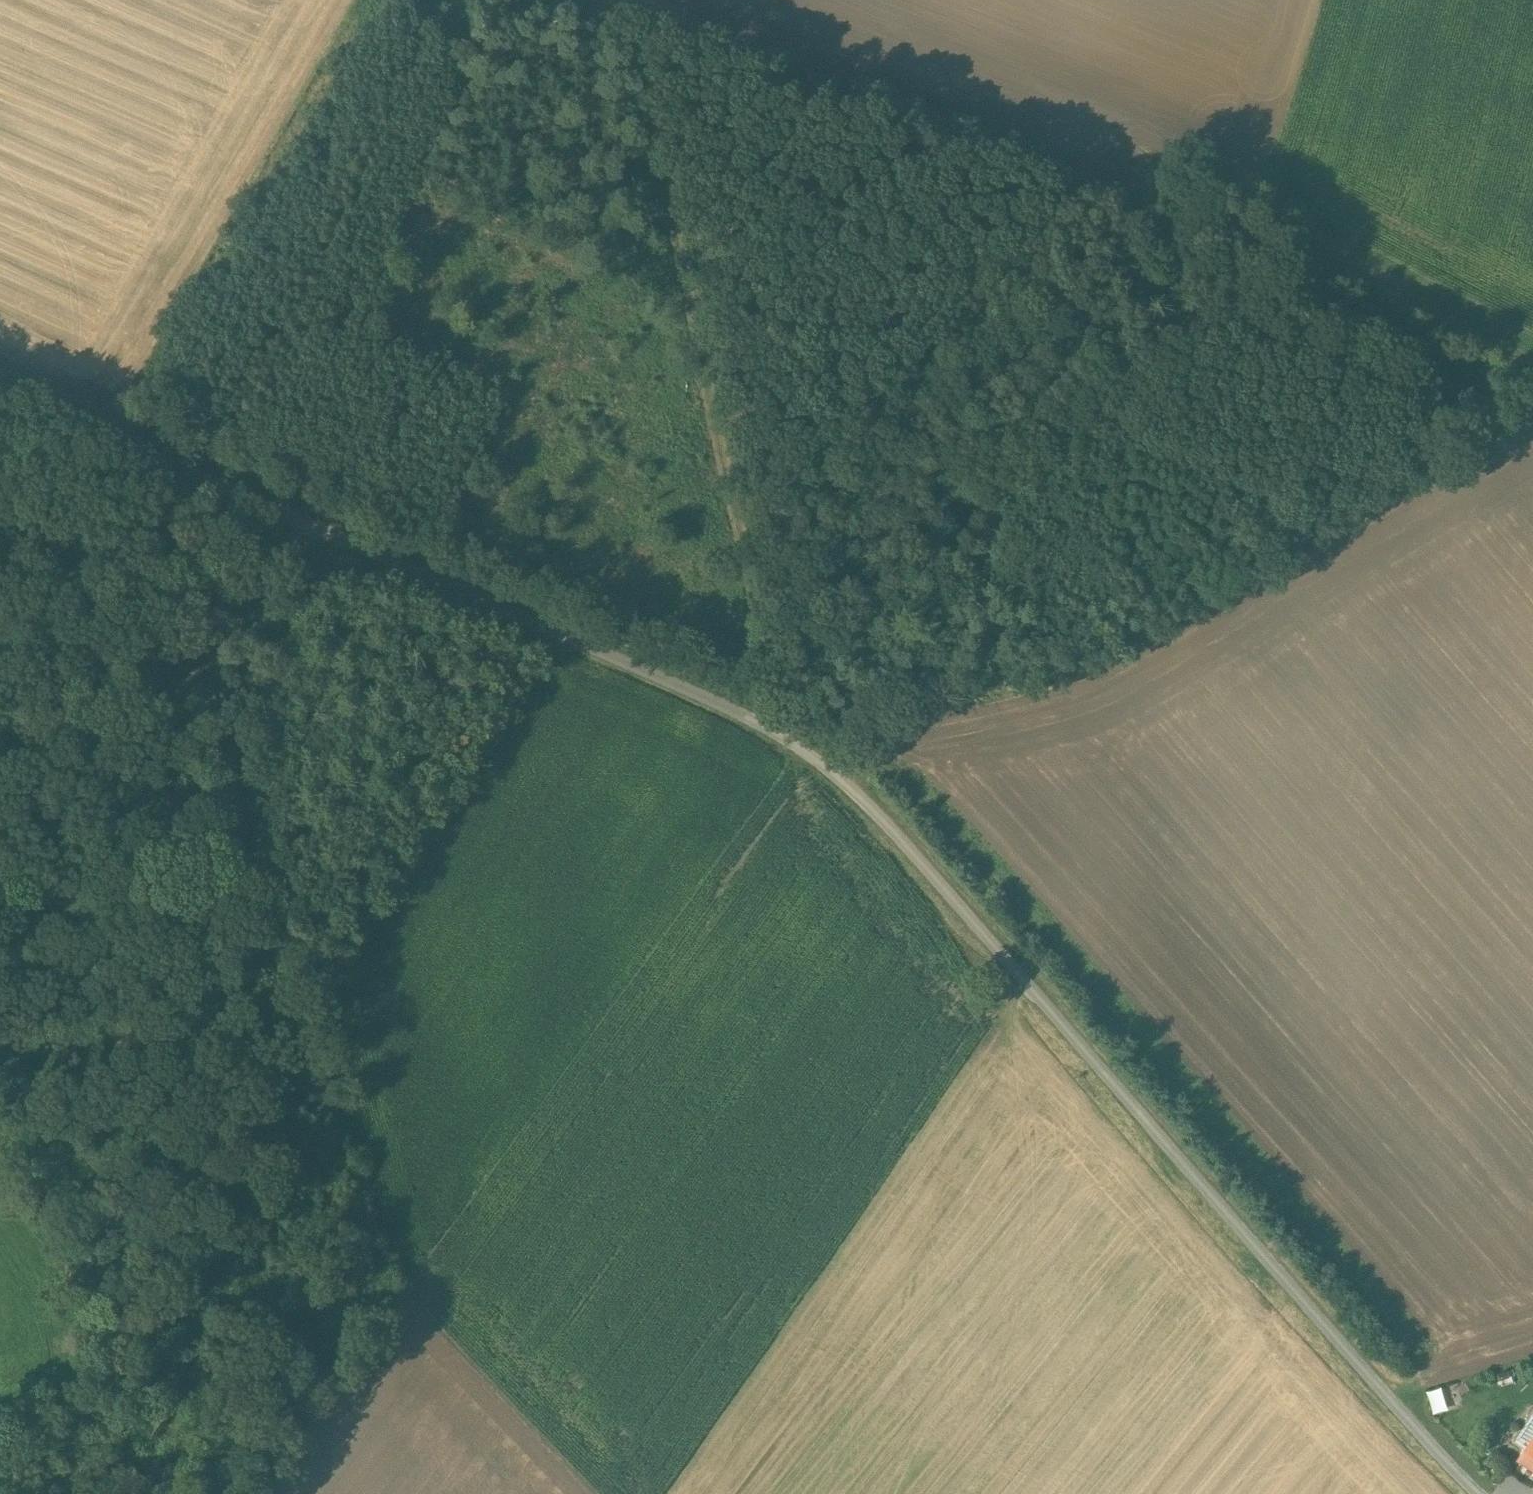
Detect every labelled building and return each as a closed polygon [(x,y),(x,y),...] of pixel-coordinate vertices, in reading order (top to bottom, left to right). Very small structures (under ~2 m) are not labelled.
[(1530,1418),(1516,1441),(1527,1448),(1521,1459),(1532,1467),(1532,1420),(1530,1418)]
